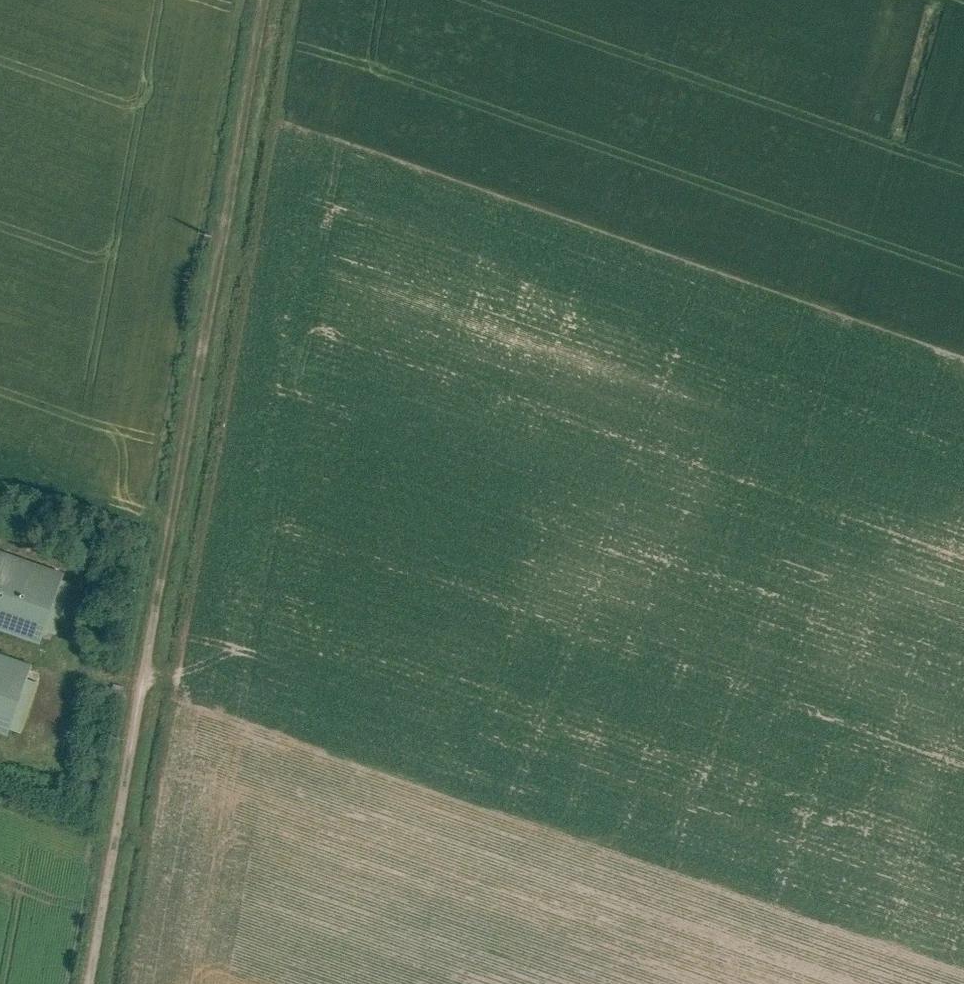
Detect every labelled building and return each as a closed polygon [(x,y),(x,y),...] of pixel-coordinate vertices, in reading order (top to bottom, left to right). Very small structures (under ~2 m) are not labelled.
[(0,550),(0,624),(22,631),(45,566),(0,550)] [(0,650),(0,700),(16,655),(0,650)]
